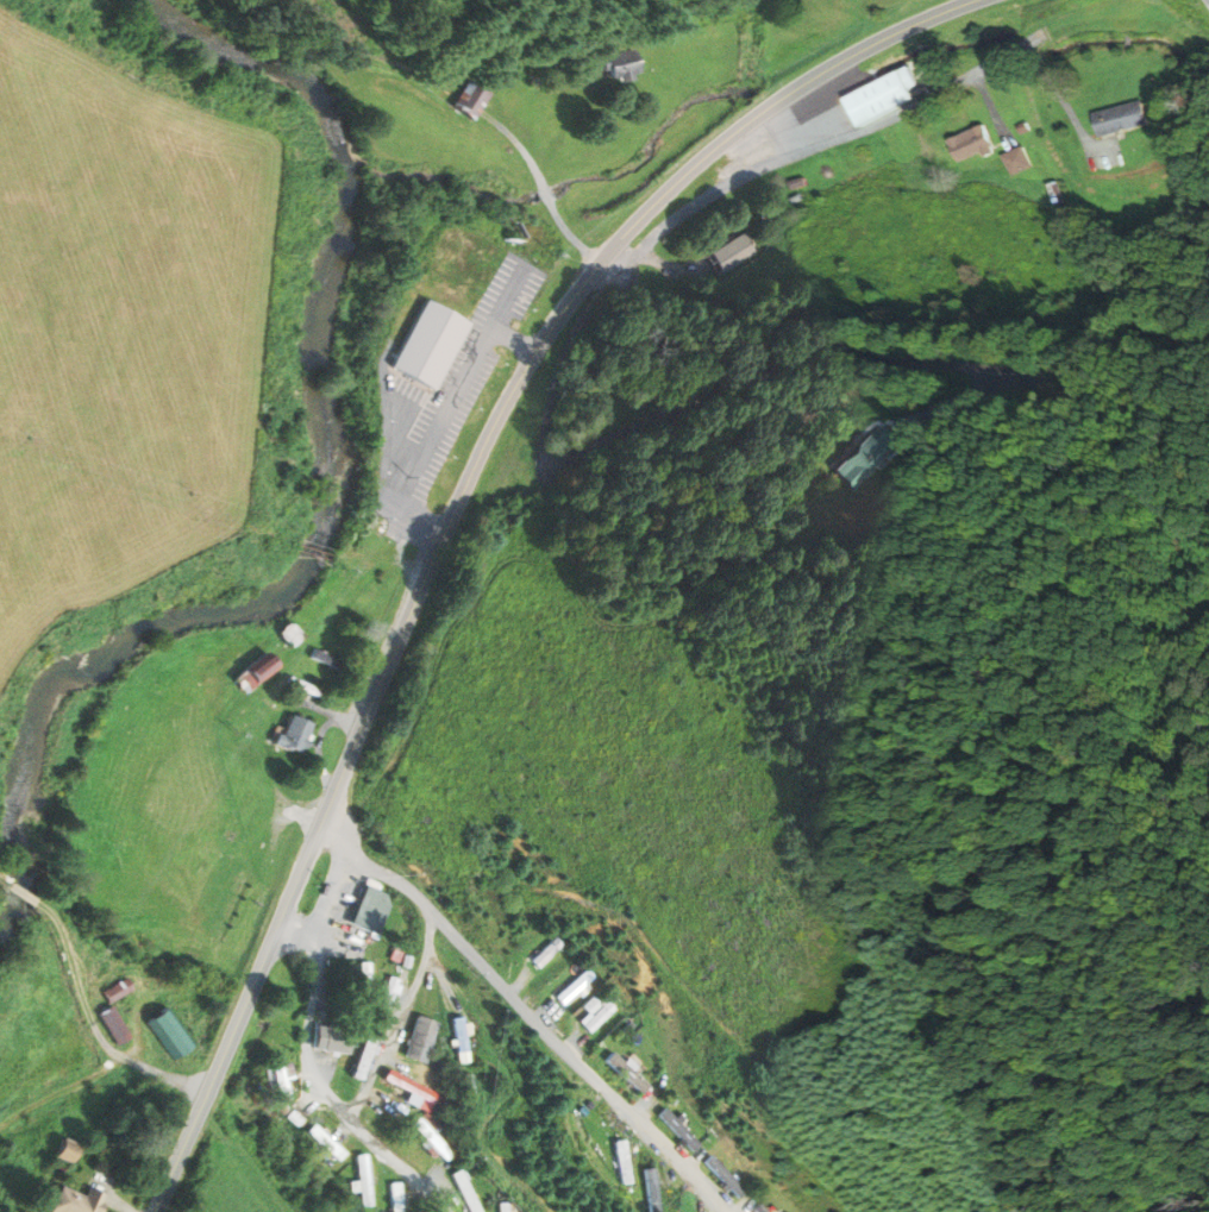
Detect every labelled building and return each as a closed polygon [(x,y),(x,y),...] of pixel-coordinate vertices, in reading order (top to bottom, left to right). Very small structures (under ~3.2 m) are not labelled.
[(601,57),(603,70),(609,69),(612,77),(639,71),(634,49),(601,57)] [(643,80),(641,62),(605,66),(606,84),(643,80)] [(850,99),(863,125),(916,98),(910,88),(919,84),(910,69),(850,99)] [(472,80),(453,106),(472,119),(491,93),(472,80)] [(1095,112),(1145,100),(1151,124),(1101,136),(1095,112)] [(1027,121),(1031,130),(1022,134),(1017,126),(1027,121)] [(984,123),(994,145),(991,146),(994,152),(985,157),(983,151),(959,162),(948,139),(984,123)] [(1002,155),(1023,145),(1032,165),(1010,175),(1002,155)] [(802,176),(806,184),(791,189),(789,181),(802,176)] [(1058,181),(1063,201),(1053,203),(1048,183),(1058,181)] [(800,194),(802,200),(793,203),(790,199),(800,194)] [(745,231),(758,252),(726,272),(713,252),(745,231)] [(425,301),(389,366),(432,389),(466,324),(425,301)] [(895,423),(907,441),(889,453),(854,490),(833,469),(866,435),(872,440),(878,435),(895,423)] [(278,633),(290,647),(301,638),(290,623),(278,633)] [(314,649),(312,658),(342,670),(345,662),(314,649)] [(245,670),(256,684),(277,667),(267,653),(245,670)] [(233,679),(244,692),(253,685),(243,671),(233,679)] [(290,677),(288,683),(319,697),(322,690),(290,677)] [(277,735),(274,743),(289,751),(290,748),(300,752),(311,724),(293,716),(283,737),(277,735)] [(367,886),(388,894),(391,905),(381,935),(351,923),(367,886)] [(533,960),(539,967),(565,944),(558,937),(533,960)] [(361,962),(359,1010),(369,1010),(370,962),(361,962)] [(556,997),(563,1004),(595,976),(588,968),(556,997)] [(389,976),(372,1023),(382,1025),(399,979),(389,976)] [(102,992),(109,1003),(132,990),(125,978),(102,992)] [(583,1024),(590,1031),(615,1009),(609,1001),(583,1024)] [(99,1013),(118,1044),(130,1037),(111,1006),(99,1013)] [(150,1019),(178,1056),(192,1047),(163,1010),(150,1019)] [(419,1016),(406,1056),(426,1062),(439,1023),(419,1016)] [(453,1018),(458,1051),(469,1050),(464,1017),(453,1018)] [(325,1026),(322,1050),(346,1053),(350,1029),(325,1026)] [(367,1037),(352,1075),(362,1079),(375,1040),(367,1037)] [(613,1053),(606,1060),(643,1093),(650,1085),(613,1053)] [(273,1059),(282,1100),(290,1098),(282,1057),(273,1059)] [(388,1069),(384,1079),(433,1103),(437,1093),(388,1069)] [(649,1117),(681,1152),(690,1145),(658,1109),(649,1117)] [(666,1109),(659,1116),(694,1150),(700,1143),(666,1109)] [(292,1110),(286,1117),(296,1126),(302,1119),(292,1110)] [(420,1117),(413,1125),(447,1160),(455,1153),(420,1117)] [(314,1124),(307,1131),(339,1160),(345,1153),(314,1124)] [(62,1139),(55,1156),(69,1162),(76,1145),(62,1139)] [(615,1142),(620,1183),(629,1182),(625,1141),(615,1142)] [(357,1155),(362,1206),(372,1205),(367,1154),(357,1155)] [(712,1155),(704,1162),(739,1197),(745,1189),(712,1155)] [(690,1165),(725,1201),(734,1192),(699,1156),(690,1165)] [(649,1211),(659,1211),(653,1168),(644,1169),(649,1211)] [(471,1211),(482,1211),(462,1170),(453,1174),(471,1211)] [(393,1211),(403,1211),(400,1182),(390,1183),(393,1211)] [(50,1211),(53,1211),(96,1211),(102,1194),(87,1188),(83,1198),(59,1187),(50,1211)] [(501,1211),(510,1211),(509,1202),(501,1202),(501,1211)]
